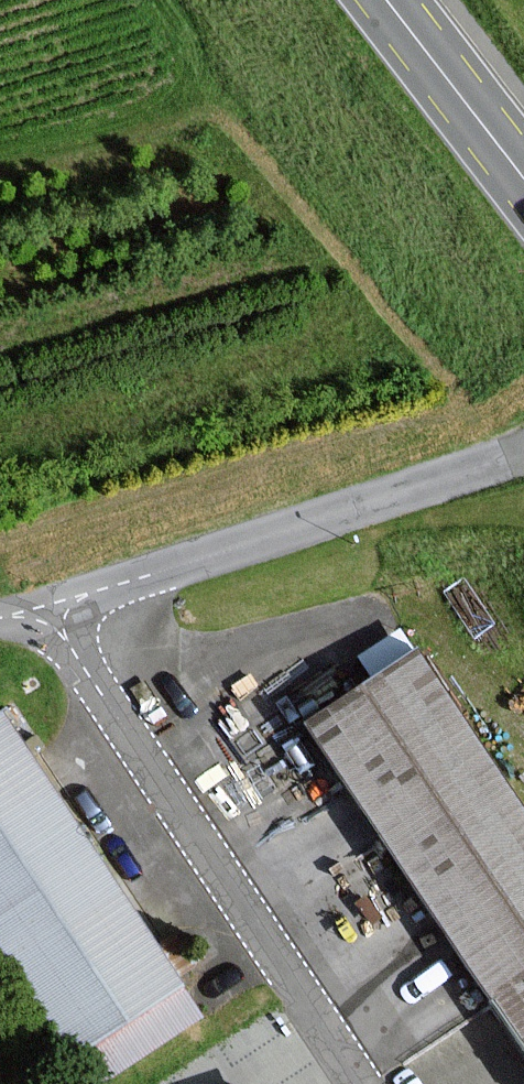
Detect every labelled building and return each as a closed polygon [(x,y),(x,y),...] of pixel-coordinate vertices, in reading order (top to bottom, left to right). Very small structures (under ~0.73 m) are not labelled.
[(523,1074),(523,812),(416,651),(295,732),(523,1074)] [(67,1066),(184,991),(3,709),(0,711),(0,962),(67,1066)]
